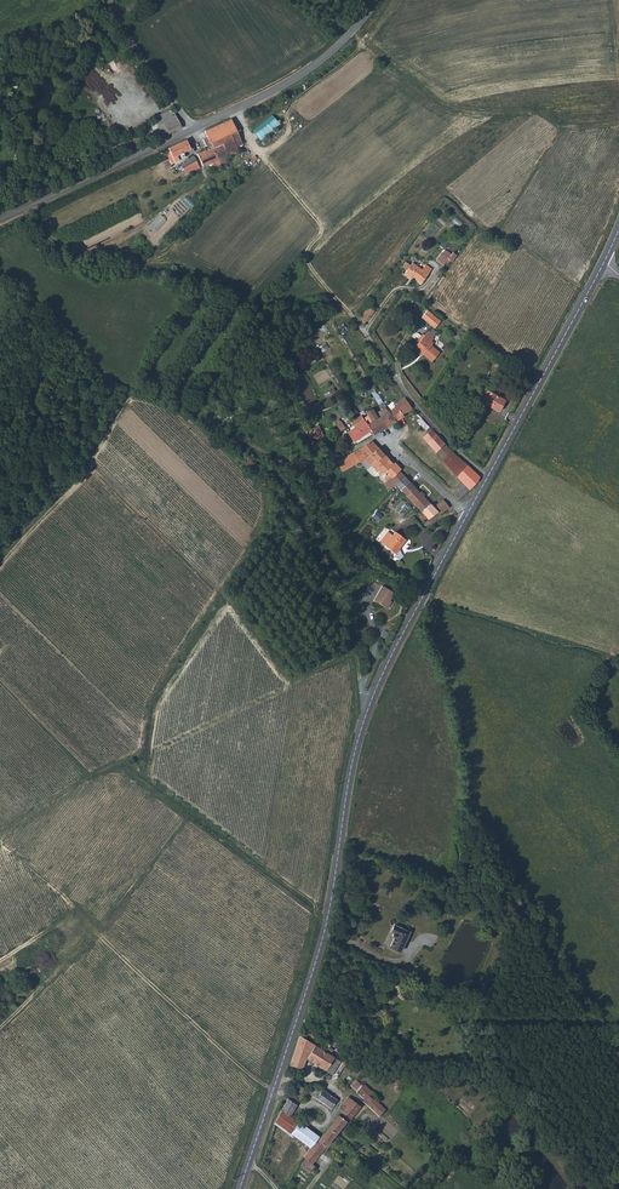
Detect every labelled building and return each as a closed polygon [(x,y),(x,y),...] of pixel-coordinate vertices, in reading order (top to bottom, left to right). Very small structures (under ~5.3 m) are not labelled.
[(157,126),(170,119),(176,117),(171,110),(154,118),(157,126)] [(271,115),(251,132),(259,142),(279,125),(271,115)] [(170,119),(175,131),(181,128),(176,117),(170,119)] [(162,137),(175,131),(170,119),(157,126),(162,137)] [(227,154),(225,150),(236,145),(231,135),(236,132),(230,119),(205,131),(208,137),(203,139),(207,149),(197,153),(203,166),(218,160),(218,158),(224,156),(227,154)] [(186,139),(164,150),(171,163),(184,156),(183,153),(191,149),(186,139)] [(236,145),(225,150),(227,154),(238,150),(236,145)] [(183,168),(187,166),(196,160),(197,160),(194,155),(180,163),(183,168)] [(187,166),(189,169),(190,168),(198,164),(196,160),(187,166)] [(444,249),(440,254),(439,253),(435,259),(443,265),(451,254),(444,249)] [(410,266),(405,263),(401,268),(406,271),(403,275),(409,279),(411,277),(420,284),(431,269),(425,265),(421,270),(411,263),(410,266)] [(374,311),(368,306),(364,311),(371,316),(374,311)] [(427,312),(421,319),(432,328),(438,321),(434,318),(427,312)] [(314,317),(307,320),(312,331),(318,328),(314,317)] [(306,333),(312,331),(307,320),(301,322),(306,333)] [(440,323),(438,321),(432,328),(434,330),(440,323)] [(433,340),(426,335),(415,348),(432,363),(440,354),(432,347),(433,345),(431,343),(433,340)] [(317,347),(320,352),(327,348),(324,343),(317,347)] [(504,400),(486,391),(480,402),(497,412),(504,400)] [(388,411),(395,421),(402,416),(403,416),(401,413),(410,408),(405,397),(395,403),(397,405),(394,407),(388,411)] [(388,411),(384,404),(380,407),(384,414),(388,411)] [(337,409),(333,413),(337,418),(342,416),(337,409)] [(385,426),(379,417),(376,418),(370,409),(363,411),(365,415),(361,418),(369,430),(372,434),(385,426)] [(388,411),(384,414),(379,417),(385,426),(395,421),(388,411)] [(357,425),(346,432),(347,433),(353,440),(369,430),(361,418),(359,414),(353,418),(357,425)] [(339,429),(343,426),(337,418),(334,421),(339,429)] [(427,424),(423,427),(427,432),(422,437),(442,459),(452,450),(427,424)] [(315,445),(325,441),(318,425),(309,429),(315,445)] [(315,445),(309,429),(305,430),(312,446),(315,445)] [(352,451),(358,460),(363,458),(362,457),(377,447),(371,440),(352,451)] [(389,477),(398,469),(399,467),(393,461),(392,462),(377,447),(362,457),(363,458),(369,465),(373,469),(372,470),(377,476),(384,469),(388,473),(384,477),(386,480),(389,477)] [(466,464),(452,450),(442,459),(456,476),(466,464)] [(334,461),(340,471),(358,460),(352,451),(334,461)] [(456,476),(462,483),(468,489),(477,479),(479,475),(466,464),(456,476)] [(389,477),(396,484),(401,490),(409,482),(404,476),(403,474),(398,469),(389,477)] [(383,482),(390,490),(396,484),(389,477),(386,480),(383,482)] [(429,504),(423,497),(415,488),(409,482),(401,490),(415,505),(421,512),(429,504)] [(422,482),(415,488),(423,497),(429,491),(422,482)] [(457,500),(468,489),(462,483),(451,490),(457,500)] [(418,520),(421,524),(437,512),(439,514),(449,507),(442,499),(432,507),(429,504),(421,512),(415,517),(418,520)] [(378,520),(381,515),(375,512),(372,517),(378,520)] [(380,544),(384,547),(392,536),(388,533),(380,544)] [(385,548),(399,536),(395,533),(392,536),(384,547),(384,548),(384,549),(385,548)] [(385,548),(384,549),(395,556),(406,541),(399,536),(385,548)] [(13,566),(17,563),(13,558),(9,562),(13,566)] [(381,612),(391,598),(380,590),(370,604),(381,612)] [(388,944),(399,948),(407,928),(390,921),(387,928),(390,929),(389,931),(390,933),(391,936),(388,944)] [(402,968),(404,975),(411,973),(409,966),(402,968)] [(307,1058),(316,1063),(323,1068),(332,1073),(341,1061),(300,1035),(290,1064),(303,1068),(307,1058)] [(299,1099),(306,1088),(296,1082),(289,1094),(299,1099)] [(330,1108),(337,1099),(321,1087),(321,1089),(313,1083),(308,1091),(330,1108)] [(371,1092),(363,1085),(357,1092),(356,1093),(363,1100),(368,1095),(370,1097),(371,1096),(371,1094),(371,1093),(371,1092)] [(362,1102),(377,1116),(384,1109),(370,1097),(368,1095),(363,1100),(362,1102)] [(344,1122),(357,1106),(345,1097),(339,1104),(343,1106),(327,1128),(333,1133),(343,1121),(344,1122)] [(291,1133),(298,1122),(290,1115),(297,1104),(287,1098),(281,1109),(279,1108),(274,1118),(273,1123),(277,1126),(278,1123),(291,1133)] [(312,1143),(316,1137),(298,1122),(291,1133),(304,1143),(308,1147),(309,1146),(312,1143)] [(318,1138),(316,1137),(312,1143),(321,1149),(333,1133),(327,1128),(318,1138)] [(311,1163),(321,1149),(312,1143),(309,1146),(312,1148),(309,1151),(307,1149),(306,1150),(301,1157),(311,1163)]
